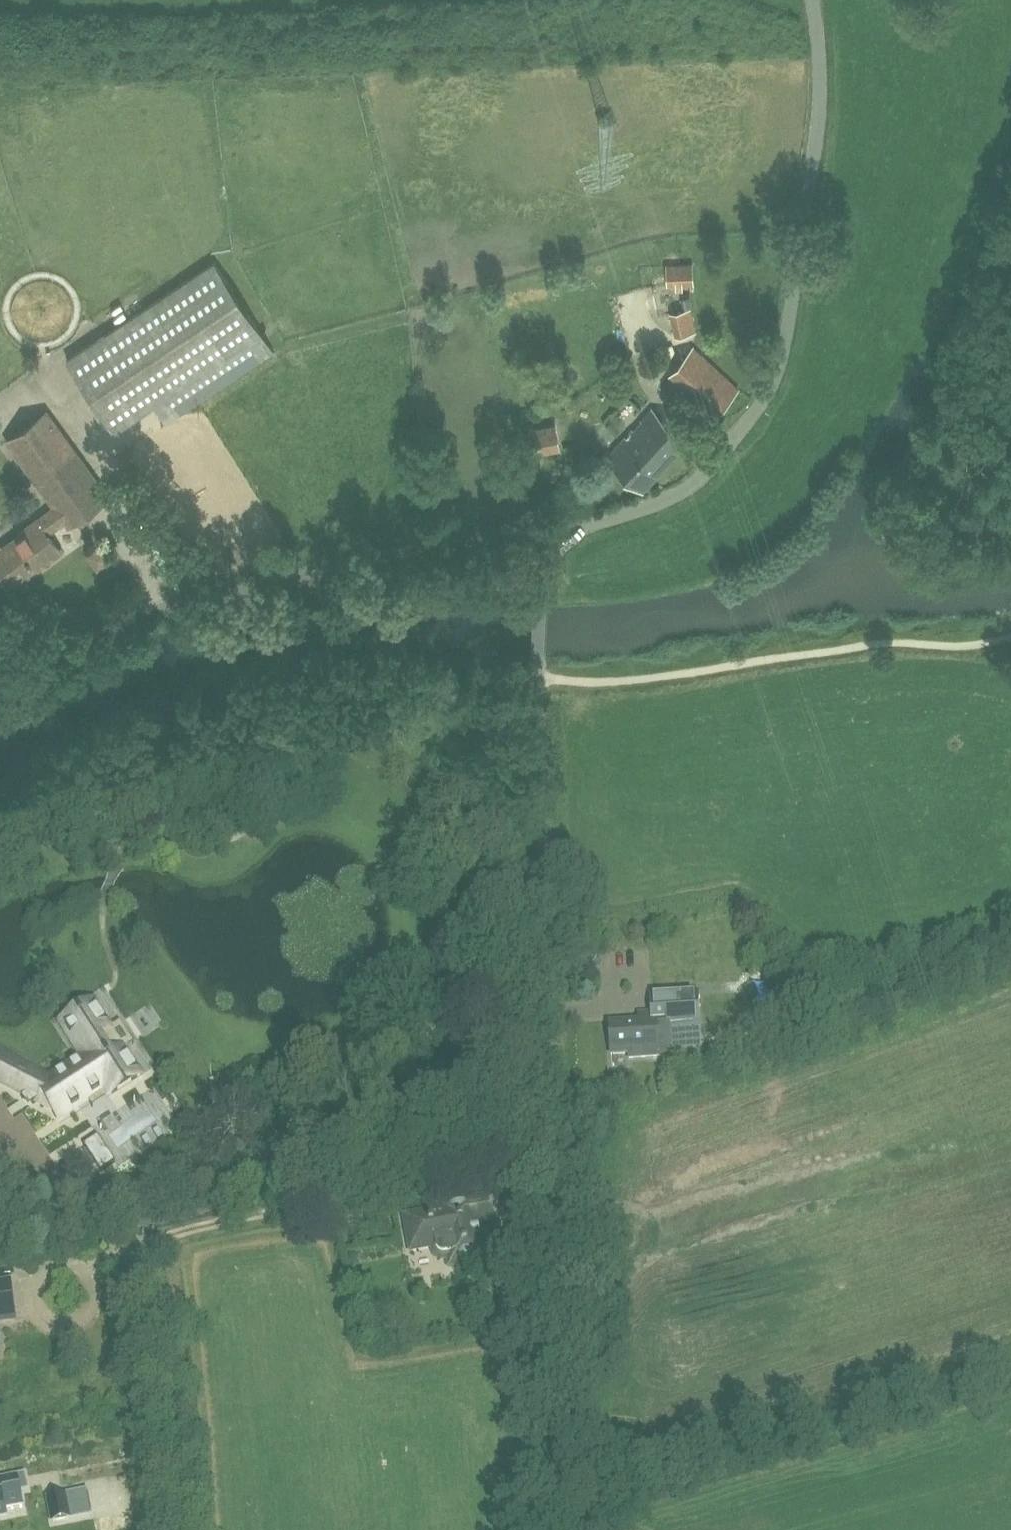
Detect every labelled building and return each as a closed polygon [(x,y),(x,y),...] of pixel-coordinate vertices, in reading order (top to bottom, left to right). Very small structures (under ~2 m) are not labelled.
[(212,261),(77,352),(66,359),(115,431),(154,406),(167,424),(275,352),(212,261)] [(666,287),(694,286),(693,263),(666,265),(666,287)] [(684,340),(705,339),(704,312),(683,313),(684,340)] [(739,389),(699,352),(694,347),(690,352),(669,375),(715,416),(739,389)] [(643,491),(687,444),(651,410),(607,458),(643,491)] [(67,524),(107,496),(45,412),(6,440),(53,506),(22,529),(24,532),(1,548),(5,553),(0,557),(0,573),(6,581),(19,572),(21,575),(42,560),(44,563),(59,551),(45,532),(63,519),(67,524)] [(527,456),(562,450),(557,425),(524,431),(527,456)] [(706,1009),(706,997),(675,999),(676,1011),(706,1009)] [(86,1098),(82,1092),(99,1082),(107,1095),(138,1075),(122,1049),(109,1057),(100,1042),(111,1035),(105,1025),(106,1025),(97,1011),(96,1011),(91,1005),(62,1023),(83,1056),(47,1080),(0,1056),(0,1082),(29,1097),(32,1091),(38,1087),(56,1116),(86,1098)] [(656,1038),(668,1038),(667,1014),(638,1015),(639,1023),(609,1024),(610,1054),(628,1053),(628,1058),(657,1057),(656,1038)] [(98,1135),(83,1145),(101,1171),(115,1162),(98,1135)] [(435,1254),(436,1256),(438,1257),(439,1257),(441,1258),(443,1258),(445,1258),(455,1256),(456,1263),(484,1258),(478,1222),(490,1220),(486,1197),(446,1204),(447,1208),(403,1216),(409,1250),(431,1246),(432,1248),(432,1250),(433,1252),(434,1253),(435,1254)] [(13,1306),(10,1281),(0,1282),(0,1308),(13,1306)] [(6,1515),(5,1508),(22,1504),(20,1491),(17,1477),(0,1480),(0,1516),(6,1515)] [(64,1495),(48,1498),(53,1521),(68,1518),(69,1518),(64,1495)]
